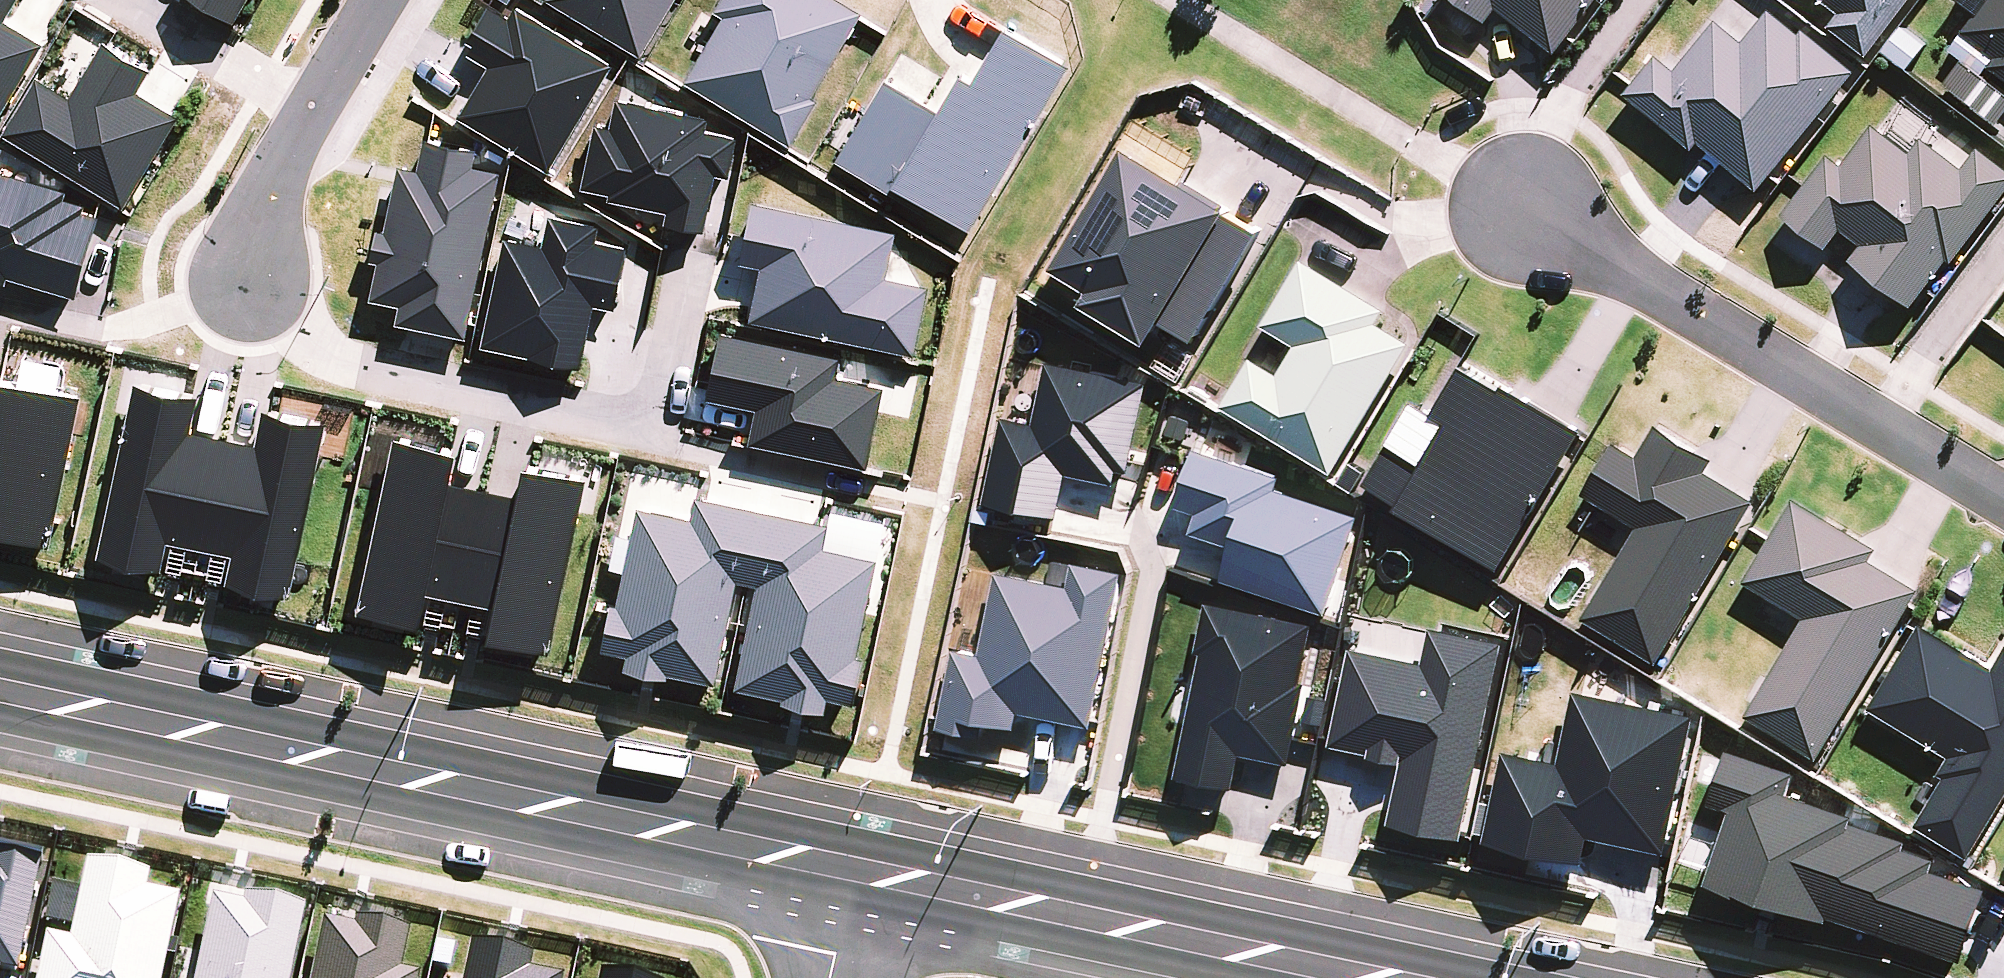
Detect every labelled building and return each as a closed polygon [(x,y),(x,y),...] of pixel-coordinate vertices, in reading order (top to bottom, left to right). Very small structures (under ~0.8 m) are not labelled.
[(44,43),(7,21),(19,0),(0,0),(0,114),(44,43)] [(251,0),(198,0),(238,23),(251,0)] [(636,52),(667,0),(547,0),(636,52)] [(849,0),(720,0),(716,6),(725,11),(688,73),(790,134),(815,92),(809,88),(858,6),(849,0)] [(1492,15),(1501,4),(1560,48),(1596,0),(1473,0),(1492,15)] [(1844,7),(1833,22),(1872,50),(1908,0),(1835,0),(1844,7)] [(1982,10),(2003,26),(2003,0),(1989,0),(1982,10)] [(549,172),(613,65),(515,8),(509,17),(489,6),(469,40),(475,44),(469,54),(489,65),(458,119),(549,172)] [(1853,67),(1775,6),(1746,42),(1718,20),(1679,70),(1661,57),(1634,92),(1695,141),(1700,135),(1761,183),(1853,67)] [(1064,61),(1002,23),(971,74),(958,66),(935,103),(886,72),(838,149),(920,200),(925,192),(967,218),(1064,61)] [(1979,61),(2003,80),(2003,28),(1979,61)] [(38,76),(4,130),(125,205),(180,117),(138,92),(152,70),(105,41),(71,96),(38,76)] [(709,118),(616,99),(610,127),(596,124),(582,188),(610,194),(609,199),(668,211),(666,223),(704,231),(716,175),(729,178),(737,138),(706,131),(709,118)] [(1874,121),(1792,212),(1825,243),(1845,221),(1866,240),(1856,250),(1910,299),(2003,196),(2003,159),(1986,143),(1963,169),(1927,136),(1911,154),(1874,121)] [(467,337),(500,172),(473,167),(477,150),(424,139),(418,171),(399,167),(386,232),(377,231),(371,261),(380,263),(372,300),(400,306),(397,323),(467,337)] [(1155,348),(1233,217),(1132,158),(1063,274),(1099,296),(1091,309),(1155,348)] [(68,188),(0,168),(0,280),(7,282),(9,275),(77,295),(101,214),(84,209),(86,202),(65,196),(68,188)] [(895,232),(752,203),(740,262),(762,266),(750,320),(914,354),(929,286),(886,278),(895,232)] [(544,247),(505,239),(483,347),(581,366),(594,305),(615,310),(628,248),(597,241),(600,226),(550,216),(544,247)] [(1374,300),(1334,275),(1304,257),(1267,319),(1298,338),(1283,362),(1259,347),(1227,399),(1334,464),(1411,337),(1368,310),(1374,300)] [(839,357),(721,333),(707,397),(757,407),(750,442),(867,466),(883,388),(835,378),(839,357)] [(1580,425),(1468,359),(1440,406),(1418,393),(1368,479),(1502,558),(1580,425)] [(1150,385),(1051,365),(1038,426),(1007,420),(989,506),(1060,520),(1069,476),(1118,486),(1121,472),(1133,475),(1150,385)] [(83,397),(0,380),(0,539),(52,550),(83,397)] [(199,396),(136,383),(101,555),(164,568),(169,542),(199,548),(222,438),(192,431),(199,396)] [(327,424),(264,411),(257,445),(222,438),(199,548),(234,555),(228,582),(292,595),(327,424)] [(1710,451),(1661,422),(1640,457),(1615,441),(1584,492),(1642,527),(1587,617),(1658,660),(1755,498),(1701,466),(1710,451)] [(452,450),(395,438),(359,611),(422,624),(429,592),(462,598),(484,489),(451,482),(457,451),(452,450)] [(1280,480),(1195,452),(1177,509),(1196,516),(1191,533),(1234,547),(1223,580),(1328,614),(1359,520),(1276,493),(1280,480)] [(551,652),(587,479),(529,467),(525,466),(519,496),(484,489),(462,598),(496,605),(489,639),(551,652)] [(691,519),(639,508),(617,607),(612,606),(603,649),(627,655),(624,669),(667,678),(668,672),(714,682),(737,580),(747,582),(763,511),(696,496),(691,519)] [(1873,539),(1796,497),(1751,580),(1809,611),(1752,714),(1823,753),(1916,584),(1864,555),(1873,539)] [(856,656),(877,559),(821,547),(826,524),(763,511),(747,582),(759,585),(737,688),(782,698),(781,702),(825,711),(828,697),(853,703),(863,658),(856,656)] [(1094,730),(1127,565),(1076,555),(1071,579),(998,564),(979,657),(955,652),(939,729),(983,738),(985,729),(1015,735),(1019,715),(1094,730)] [(1203,656),(1178,780),(1233,791),(1240,757),(1288,767),(1305,686),(1301,685),(1313,629),(1207,607),(1197,655),(1203,656)] [(1924,623),(1879,700),(1964,749),(1926,814),(1970,840),(2003,782),(2003,655),(1997,666),(1924,623)] [(1462,840),(1503,646),(1431,631),(1424,665),(1351,650),(1331,746),(1370,755),(1370,759),(1403,766),(1390,825),(1462,840)] [(1695,719),(1574,694),(1559,766),(1505,755),(1486,846),(1579,865),(1585,837),(1666,854),(1695,719)] [(1828,920),(1961,965),(1985,893),(1928,874),(1933,862),(1901,851),(1903,844),(1849,826),(1852,819),(1785,797),(1792,776),(1725,754),(1707,808),(1730,816),(1706,888),(1825,928),(1828,920)] [(40,868),(0,860),(0,977),(17,977),(40,868)] [(179,906),(145,899),(149,884),(85,870),(68,948),(45,943),(37,977),(164,977),(179,906)] [(305,916),(241,903),(239,913),(211,907),(196,977),(292,977),(305,916)] [(408,939),(354,927),(352,936),(322,930),(312,977),(400,977),(408,939)] [(463,977),(528,977),(531,964),(468,951),(463,977)]
